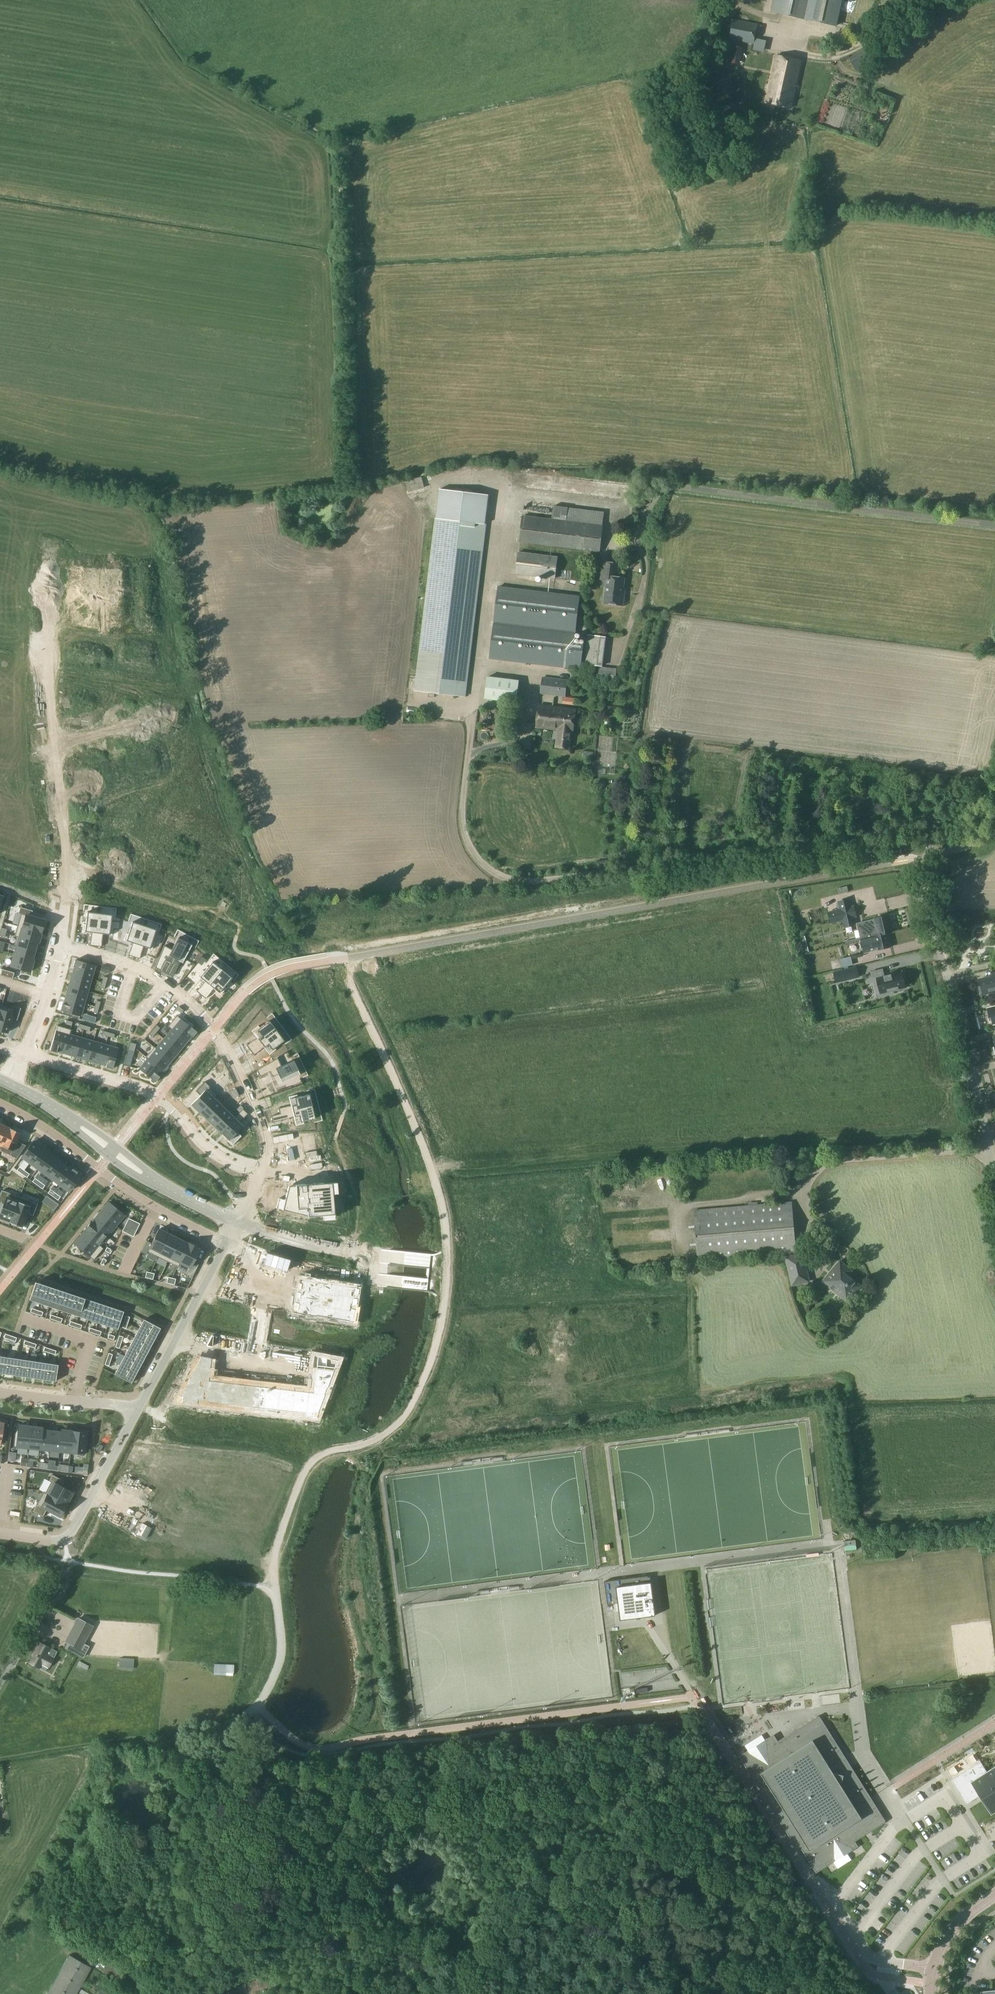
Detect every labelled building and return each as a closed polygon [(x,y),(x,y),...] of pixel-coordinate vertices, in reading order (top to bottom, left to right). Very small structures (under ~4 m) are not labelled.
[(836,26),(841,0),(774,0),(771,12),(806,20),(836,26)] [(734,19),(729,39),(754,44),(757,29),(756,29),(758,24),(734,19)] [(856,71),(883,55),(876,42),(849,57),(856,71)] [(823,44),(814,43),(813,49),(821,51),(823,44)] [(801,61),(776,56),(766,103),(791,108),(801,61)] [(498,469),(498,484),(509,484),(509,469),(498,469)] [(419,477),(401,481),(404,492),(421,488),(419,477)] [(592,481),(592,491),(611,491),(611,481),(592,481)] [(465,696),(485,523),(489,495),(440,489),(436,518),(416,690),(465,696)] [(523,516),(520,542),(600,552),(603,525),(602,525),(604,512),(554,506),(552,519),(523,516)] [(515,574),(555,579),(558,556),(518,551),(515,574)] [(623,604),(624,593),(623,592),(625,578),(617,577),(618,564),(604,562),(602,578),(608,579),(605,602),(623,604)] [(573,644),(579,596),(499,586),(490,658),(580,669),(583,645),(573,644)] [(588,633),(587,641),(604,643),(605,635),(588,633)] [(516,702),(519,680),(488,677),(485,698),(516,702)] [(543,677),(541,693),(563,696),(566,696),(567,680),(543,677)] [(575,698),(566,696),(563,696),(562,703),(574,705),(575,698)] [(537,727),(549,728),(558,729),(556,746),(570,748),(572,731),(573,731),(575,709),(540,705),(537,727)] [(550,739),(550,731),(533,730),(532,738),(550,739)] [(849,892),(847,886),(837,888),(838,894),(849,892)] [(838,901),(839,909),(827,912),(830,923),(842,920),(844,928),(855,925),(854,917),(857,917),(854,905),(851,906),(849,898),(838,901)] [(20,914),(17,926),(41,933),(44,921),(30,916),(32,910),(20,907),(18,913),(20,914)] [(83,924),(82,931),(84,931),(88,932),(91,932),(90,941),(96,941),(99,913),(87,912),(85,924),(83,924)] [(99,913),(96,941),(102,942),(103,934),(112,935),(113,927),(110,927),(112,915),(99,913)] [(876,918),(858,923),(860,929),(863,946),(867,945),(868,947),(870,947),(867,936),(871,935),(872,937),(880,935),(888,933),(893,932),(889,915),(876,918)] [(126,933),(123,940),(126,941),(132,943),(129,951),(135,953),(144,926),(132,922),(128,933),(126,933)] [(14,935),(14,936),(16,937),(16,936),(24,938),(37,942),(37,943),(38,943),(38,942),(41,933),(17,926),(14,935)] [(144,926),(135,953),(141,954),(143,946),(149,948),(152,949),(154,942),(152,941),(156,929),(144,926)] [(867,945),(863,946),(865,953),(878,950),(891,947),(888,933),(880,935),(872,937),(871,935),(867,936),(870,947),(868,947),(867,945)] [(16,937),(14,945),(16,946),(16,945),(35,951),(37,943),(37,942),(24,938),(16,936),(16,937)] [(805,936),(798,938),(802,953),(808,951),(805,936)] [(164,945),(159,957),(166,961),(171,964),(174,958),(180,961),(182,963),(192,945),(178,938),(172,949),(164,945)] [(16,946),(14,954),(20,956),(32,959),(35,951),(16,945),(16,946)] [(14,954),(10,966),(29,972),(33,960),(33,959),(32,959),(20,956),(14,954)] [(159,957),(155,967),(161,970),(166,961),(159,957)] [(852,965),(850,957),(840,959),(842,967),(852,965)] [(74,967),(72,973),(91,979),(95,966),(75,960),(73,967),(74,967)] [(202,970),(197,975),(199,977),(204,981),(209,985),(221,969),(212,961),(204,971),(202,970)] [(0,975),(12,978),(14,972),(2,969),(0,975)] [(221,969),(201,995),(205,998),(213,989),(220,994),(226,988),(224,986),(231,977),(221,969)] [(848,980),(845,969),(833,972),(836,983),(848,980)] [(875,986),(881,985),(884,996),(894,993),(893,990),(906,987),(904,980),(905,980),(904,973),(902,973),(902,972),(884,976),(882,969),(871,972),(875,986)] [(72,973),(69,985),(88,991),(91,979),(72,973)] [(979,979),(981,986),(979,988),(981,995),(990,993),(990,992),(994,990),(994,975),(979,979)] [(204,981),(196,991),(201,995),(209,985),(204,981)] [(69,985),(65,997),(84,1003),(88,991),(69,985)] [(62,1003),(60,1010),(80,1016),(84,1003),(65,997),(63,1004),(62,1003)] [(0,1010),(0,1030),(7,1032),(11,1018),(17,1020),(20,1008),(14,1006),(13,1006),(13,1008),(1,1005),(0,1008),(0,1009),(0,1010)] [(986,1008),(989,1017),(990,1017),(992,1025),(994,1024),(994,1006),(986,1008)] [(168,1026),(167,1026),(171,1029),(187,1041),(191,1036),(192,1037),(196,1032),(176,1015),(168,1026)] [(256,1037),(246,1045),(250,1050),(276,1030),(268,1020),(259,1027),(258,1025),(251,1030),(256,1037)] [(57,1025),(50,1050),(56,1052),(57,1051),(63,1053),(69,1034),(71,1029),(70,1029),(57,1025)] [(171,1029),(163,1038),(179,1051),(187,1041),(171,1029)] [(276,1030),(250,1050),(253,1054),(263,1047),(267,1052),(269,1054),(276,1049),(274,1047),(283,1040),(276,1030)] [(69,1034),(63,1053),(75,1056),(81,1037),(69,1034)] [(81,1037),(75,1056),(87,1060),(93,1041),(81,1037)] [(156,1048),(155,1048),(171,1061),(179,1051),(163,1038),(156,1048)] [(93,1041),(87,1060),(99,1063),(105,1044),(93,1041)] [(105,1044),(99,1063),(106,1065),(105,1066),(112,1068),(118,1048),(105,1044)] [(145,1056),(145,1057),(147,1058),(163,1071),(171,1061),(155,1048),(156,1048),(154,1046),(153,1047),(145,1056)] [(244,1054),(238,1058),(241,1063),(248,1059),(244,1054)] [(277,1057),(257,1070),(259,1075),(259,1076),(269,1071),(272,1077),(277,1074),(281,1083),(300,1074),(293,1060),(281,1065),(277,1057)] [(147,1058),(139,1068),(155,1082),(159,1077),(158,1076),(163,1071),(147,1058)] [(200,1095),(191,1104),(199,1112),(213,1098),(214,1098),(217,1095),(209,1087),(209,1086),(204,1081),(195,1090),(200,1095)] [(291,1105),(278,1108),(280,1113),(280,1114),(311,1106),(308,1094),(297,1097),(297,1094),(288,1096),(289,1099),(291,1105)] [(213,1098),(199,1112),(206,1119),(207,1119),(221,1105),(220,1105),(214,1098),(213,1098)] [(221,1105),(207,1119),(214,1126),(228,1112),(221,1105)] [(280,1113),(271,1116),(272,1122),(293,1117),(295,1123),(295,1125),(304,1123),(303,1121),(314,1118),(311,1106),(280,1114),(280,1113)] [(236,1116),(220,1132),(228,1140),(233,1144),(241,1136),(237,1131),(242,1126),(239,1122),(247,1113),(243,1109),(242,1109),(235,1116),(236,1116)] [(228,1112),(214,1126),(220,1132),(236,1116),(235,1116),(229,1110),(228,1112)] [(0,1127),(0,1149),(10,1128),(1,1124),(0,1127)] [(10,1155),(16,1158),(25,1145),(17,1141),(20,1133),(10,1128),(0,1149),(0,1150),(10,1155)] [(33,1141),(21,1157),(30,1163),(41,1147),(33,1141)] [(41,1147),(30,1163),(37,1168),(48,1153),(41,1147)] [(48,1153),(37,1168),(45,1174),(56,1158),(48,1153)] [(56,1158),(45,1174),(53,1179),(64,1164),(56,1158)] [(64,1164),(53,1179),(61,1185),(72,1170),(71,1169),(64,1164)] [(72,1170),(61,1185),(69,1191),(80,1176),(76,1173),(77,1172),(72,1168),(71,1169),(72,1170)] [(289,1187),(288,1193),(297,1195),(306,1194),(305,1181),(289,1183),(289,1187)] [(0,1194),(0,1203),(3,1204),(0,1212),(0,1217),(10,1221),(19,1197),(2,1190),(0,1194)] [(10,1221),(9,1222),(21,1227),(27,1213),(33,1215),(37,1203),(19,1197),(10,1221)] [(52,1200),(48,1206),(54,1210),(58,1204),(52,1200)] [(792,1201),(765,1203),(694,1209),(698,1261),(797,1253),(792,1201)] [(108,1202),(99,1213),(115,1226),(124,1215),(108,1202)] [(92,1222),(91,1223),(107,1236),(115,1226),(99,1213),(92,1222)] [(86,1229),(83,1233),(99,1245),(107,1236),(91,1223),(92,1222),(91,1222),(86,1228),(86,1229)] [(146,1240),(141,1252),(146,1254),(146,1253),(147,1251),(158,1256),(169,1234),(158,1229),(151,1243),(146,1240)] [(83,1233),(74,1244),(93,1259),(103,1248),(99,1245),(83,1233)] [(169,1234),(158,1256),(168,1261),(179,1239),(169,1234)] [(179,1239),(168,1261),(178,1266),(180,1262),(179,1262),(188,1244),(179,1239)] [(188,1244),(179,1262),(180,1262),(190,1267),(186,1274),(192,1277),(198,1264),(193,1262),(199,1249),(197,1248),(198,1247),(189,1243),(188,1242),(188,1244)] [(791,1277),(807,1273),(802,1254),(787,1258),(791,1277)] [(843,1273),(842,1273),(845,1269),(841,1265),(840,1265),(839,1265),(838,1265),(837,1265),(836,1266),(824,1281),(830,1286),(830,1287),(833,1290),(834,1289),(840,1294),(842,1293),(848,1298),(852,1294),(853,1295),(855,1292),(854,1292),(859,1285),(846,1274),(845,1275),(843,1273)] [(299,1295),(296,1313),(316,1317),(316,1316),(319,1316),(319,1317),(349,1321),(355,1288),(327,1283),(327,1284),(323,1284),(324,1283),(306,1280),(303,1296),(299,1295)] [(35,1282),(29,1300),(39,1303),(45,1285),(35,1282)] [(45,1285),(39,1303),(49,1306),(55,1288),(45,1285)] [(55,1288),(49,1306),(59,1309),(65,1291),(55,1288)] [(65,1291),(59,1309),(68,1313),(74,1295),(65,1291)] [(74,1295),(68,1313),(78,1316),(84,1298),(74,1295)] [(84,1298),(78,1316),(88,1319),(94,1301),(84,1298)] [(94,1301),(88,1319),(97,1322),(103,1304),(94,1301)] [(103,1304),(97,1322),(107,1326),(113,1308),(103,1304)] [(113,1308),(107,1326),(117,1329),(123,1311),(113,1308)] [(143,1319),(138,1328),(155,1337),(160,1328),(143,1319)] [(138,1328),(134,1337),(150,1346),(155,1337),(138,1328)] [(134,1337),(129,1346),(145,1355),(150,1346),(134,1337)] [(129,1346),(124,1355),(140,1364),(145,1355),(129,1346)] [(124,1355),(119,1364),(136,1373),(140,1364),(124,1355)] [(200,1356),(175,1401),(316,1417),(336,1360),(316,1356),(312,1392),(208,1380),(211,1357),(200,1356)] [(7,1357),(4,1373),(14,1375),(17,1358),(7,1357)] [(17,1358),(14,1375),(24,1376),(27,1360),(17,1358)] [(27,1360),(24,1376),(35,1378),(37,1361),(27,1360)] [(37,1361),(35,1378),(45,1379),(47,1363),(37,1361)] [(47,1363),(45,1379),(55,1381),(58,1364),(47,1363)] [(119,1364),(114,1374),(131,1383),(136,1373),(119,1364)] [(18,1425),(16,1448),(28,1449),(31,1426),(18,1425)] [(31,1426),(28,1449),(39,1450),(41,1430),(42,1430),(42,1427),(31,1426)] [(62,1432),(59,1452),(70,1453),(73,1431),(62,1430),(61,1429),(61,1432),(62,1432)] [(41,1430),(39,1450),(49,1451),(51,1431),(42,1430),(41,1430)] [(51,1431),(49,1451),(59,1452),(62,1432),(61,1432),(51,1431)] [(73,1431),(70,1453),(82,1455),(85,1432),(73,1431)] [(9,1451),(7,1460),(14,1461),(16,1452),(9,1451)] [(45,1492),(45,1493),(66,1504),(72,1492),(61,1486),(64,1481),(52,1474),(48,1480),(51,1481),(45,1492)] [(43,1491),(32,1511),(42,1517),(46,1509),(59,1516),(66,1504),(45,1493),(45,1492),(43,1491)] [(187,1524),(186,1533),(197,1535),(198,1526),(187,1524)] [(650,1575),(605,1581),(608,1605),(618,1604),(621,1619),(656,1615),(650,1575)] [(54,1588),(51,1596),(56,1598),(59,1590),(54,1588)] [(76,1621),(63,1647),(74,1653),(88,1627),(76,1621)] [(41,1662),(49,1666),(56,1653),(48,1649),(49,1647),(39,1642),(33,1653),(34,1653),(30,1662),(38,1667),(41,1662)] [(134,1658),(120,1657),(119,1668),(133,1669),(134,1658)] [(227,1664),(214,1663),(214,1671),(226,1672),(227,1664)] [(796,1751),(754,1777),(755,1777),(756,1776),(758,1780),(755,1782),(799,1851),(807,1846),(809,1850),(806,1852),(817,1870),(855,1845),(853,1842),(885,1822),(885,1820),(820,1716),(818,1715),(776,1742),(775,1742),(779,1749),(786,1745),(787,1747),(789,1746),(791,1749),(794,1747),(796,1751)] [(775,1742),(776,1742),(773,1737),(742,1756),(754,1777),(796,1751),(794,1747),(791,1749),(789,1746),(787,1747),(786,1745),(779,1749),(775,1742)] [(951,1780),(966,1804),(979,1795),(983,1800),(991,1814),(994,1812),(994,1766),(987,1771),(981,1761),(951,1780)] [(913,1883),(908,1889),(915,1895),(920,1889),(913,1883)] [(870,1937),(878,1945),(887,1935),(880,1928),(870,1937)] [(47,1993),(76,1993),(92,1967),(69,1954),(47,1993)]
